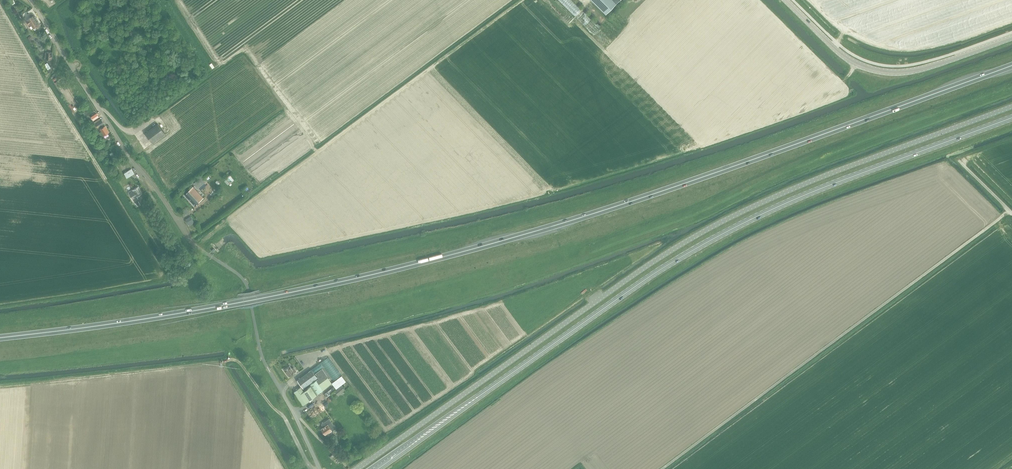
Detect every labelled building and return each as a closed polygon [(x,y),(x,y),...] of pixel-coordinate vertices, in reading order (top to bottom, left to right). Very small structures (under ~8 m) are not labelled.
[(605,14),(616,3),(613,0),(591,0),(605,14)] [(40,24),(35,15),(34,15),(33,14),(30,15),(31,17),(26,20),(32,29),(36,26),(37,28),(40,26),(39,24),(40,24)] [(105,135),(109,132),(102,120),(101,120),(98,122),(95,124),(97,128),(99,127),(102,131),(99,133),(102,137),(105,135)] [(152,143),(165,134),(158,123),(145,133),(152,143)] [(126,178),(130,176),(134,174),(131,169),(127,171),(124,172),(124,173),(126,178)] [(194,183),(197,187),(198,188),(207,181),(202,176),(194,183)] [(230,176),(226,179),(230,184),(234,180),(230,176)] [(129,192),(131,197),(134,201),(138,199),(137,196),(142,193),(138,187),(129,192)] [(195,206),(203,198),(193,187),(188,191),(185,194),(195,206)] [(328,357),(312,369),(297,380),(303,388),(318,377),(314,373),(323,366),(334,380),(341,374),(328,357)] [(289,376),(296,371),(293,367),(292,369),(289,366),(284,370),(289,376)] [(301,387),(294,392),(302,405),(331,383),(322,369),(315,373),(319,378),(310,385),(311,386),(304,391),(301,387)] [(334,385),(343,378),(341,375),(332,383),(334,385)] [(335,391),(338,395),(345,390),(341,385),(335,391)] [(321,424),(323,427),(321,429),(325,434),(332,430),(332,431),(336,428),(329,419),(321,424)]
